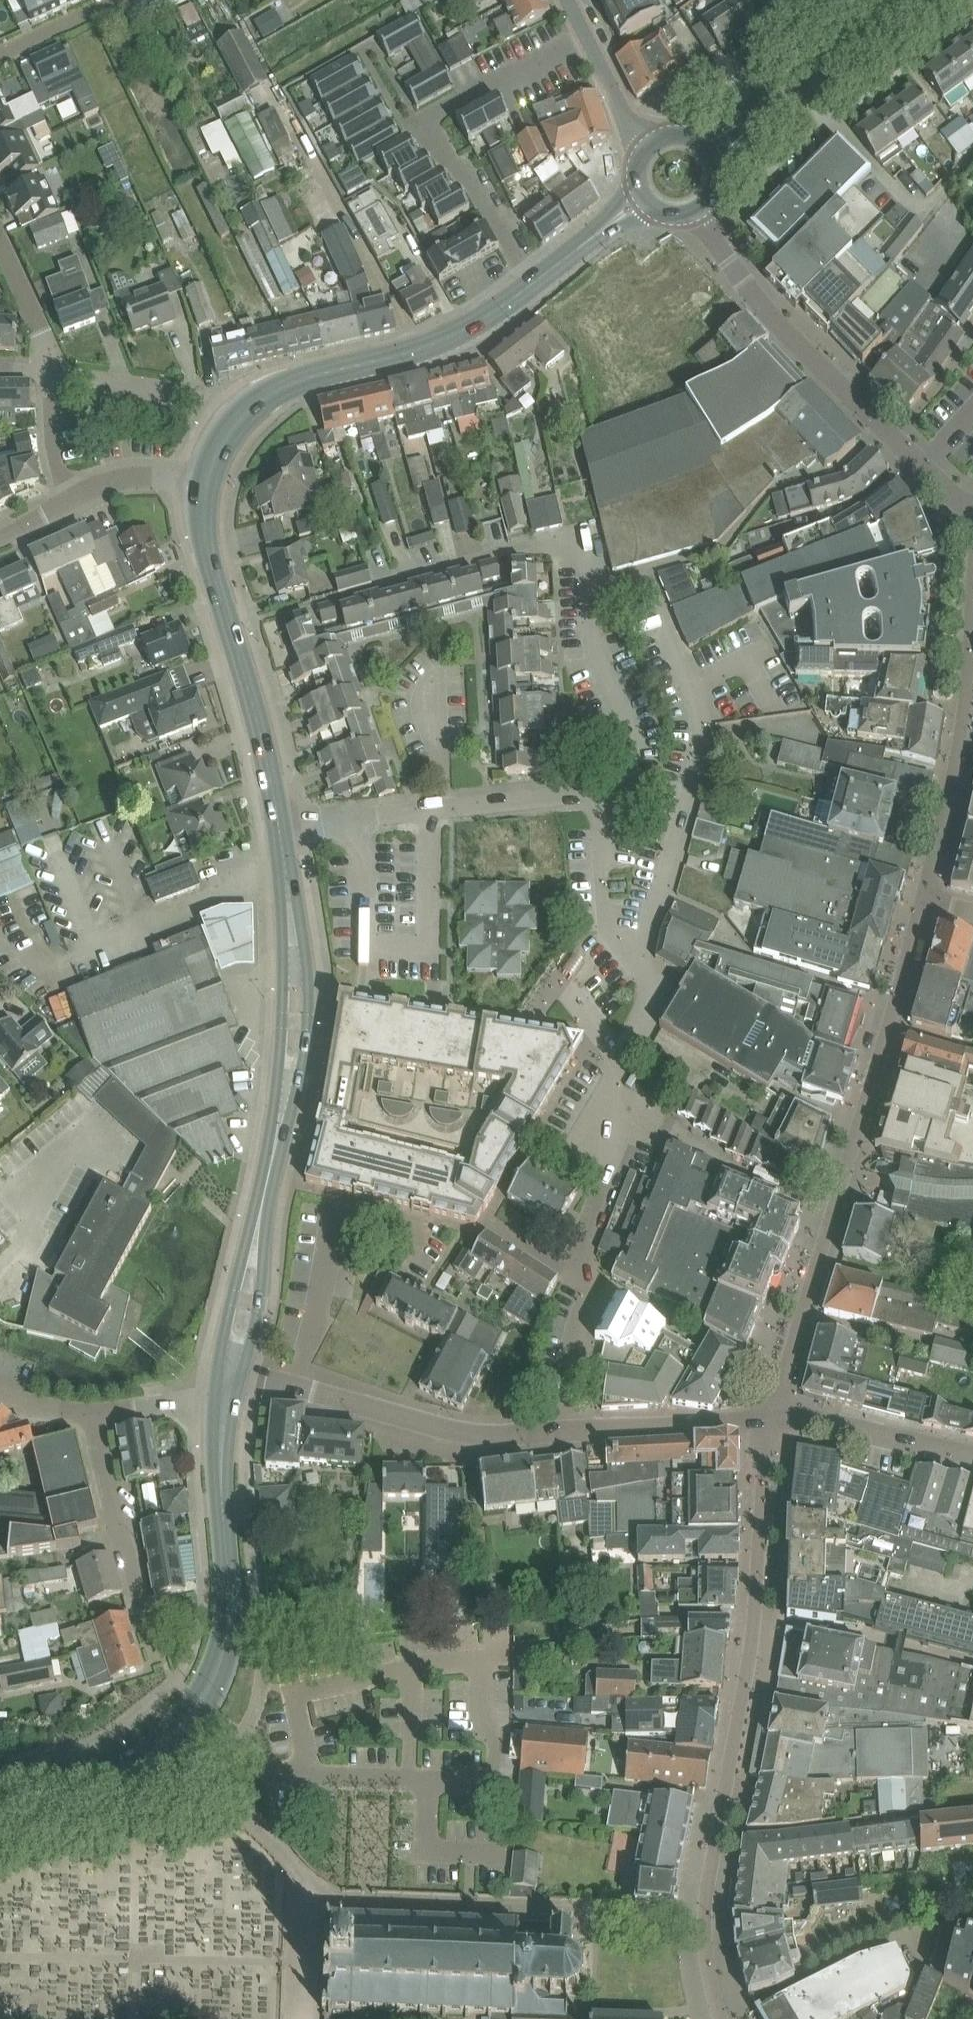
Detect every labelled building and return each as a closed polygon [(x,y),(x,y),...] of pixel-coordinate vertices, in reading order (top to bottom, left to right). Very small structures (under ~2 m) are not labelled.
[(44,0),(8,0),(15,15),(15,16),(26,11),(31,23),(50,15),(44,0)] [(50,15),(69,6),(67,0),(44,0),(50,15)] [(125,9),(135,31),(156,21),(155,18),(187,3),(186,0),(146,0),(125,9)] [(418,0),(409,0),(401,4),(408,17),(423,9),(418,0)] [(505,5),(510,15),(494,23),(504,43),(513,38),(510,33),(549,13),(543,0),(515,0),(505,5)] [(607,12),(606,13),(607,14),(634,0),(601,0),(607,12)] [(607,14),(615,30),(624,25),(629,34),(662,17),(653,0),(634,0),(607,14)] [(704,23),(692,31),(706,51),(717,44),(722,50),(759,26),(743,0),(716,0),(723,10),(704,23)] [(192,8),(179,15),(192,42),(208,35),(201,21),(199,22),(192,8)] [(254,22),(264,39),(284,27),(275,10),(254,22)] [(421,59),(435,52),(414,16),(377,37),(390,59),(413,46),(420,57),(421,59)] [(677,39),(669,27),(645,45),(617,58),(637,99),(666,83),(665,83),(684,70),(668,45),(677,39)] [(241,32),(220,43),(245,93),(266,83),(241,32)] [(451,71),(475,58),(462,36),(439,49),(451,71)] [(964,46),(972,58),(972,40),(964,46)] [(945,60),(963,86),(965,85),(970,92),(972,90),(972,58),(964,46),(961,41),(952,47),(956,52),(945,60)] [(34,58),(31,59),(33,63),(39,78),(50,102),(60,98),(58,95),(72,88),(80,104),(94,98),(70,46),(63,49),(61,46),(34,58)] [(421,59),(423,62),(429,73),(405,86),(418,108),(455,88),(447,73),(435,52),(421,59)] [(963,86),(945,60),(941,55),(933,62),(936,66),(924,75),(944,101),(945,100),(952,109),(970,95),(963,86)] [(323,103),(366,78),(354,56),(310,81),(323,103)] [(335,124),(378,100),(366,78),(323,103),(335,124)] [(907,97),(897,104),(915,130),(935,116),(925,101),(913,85),(904,92),(907,97)] [(595,94),(592,86),(553,101),(554,102),(556,107),(569,102),(576,100),(595,94)] [(41,113),(33,95),(7,107),(0,93),(0,132),(41,113)] [(215,106),(223,122),(248,110),(240,93),(215,106)] [(610,137),(595,93),(595,94),(576,100),(569,102),(556,107),(554,102),(553,101),(553,100),(532,108),(535,115),(544,134),(548,140),(555,158),(566,154),(591,144),(593,150),(602,146),(600,141),(610,137)] [(477,108),(489,130),(496,126),(510,119),(497,96),(477,108)] [(888,111),(877,118),(896,143),(915,130),(897,104),(893,99),(884,106),(888,111)] [(347,146),(390,121),(378,100),(335,124),(347,146)] [(299,107),(303,114),(313,108),(310,101),(299,107)] [(313,108),(303,114),(307,121),(317,115),(313,108)] [(483,134),(489,130),(477,108),(457,119),(469,142),(483,134)] [(289,138),(275,110),(259,117),(272,146),(289,138)] [(896,143),(877,118),(874,114),(853,129),(875,159),(896,143)] [(249,115),(226,127),(255,181),(278,169),(249,115)] [(951,125),(958,135),(968,127),(962,118),(951,125)] [(402,142),(390,121),(347,146),(359,167),(359,168),(361,167),(378,157),(378,156),(402,142)] [(222,124),(202,133),(215,158),(223,154),(234,149),(222,124)] [(958,135),(951,125),(941,133),(948,143),(958,135)] [(505,141),(496,126),(489,130),(498,145),(505,141)] [(489,130),(483,134),(491,149),(498,145),(489,130)] [(516,139),(529,166),(547,158),(534,130),(516,139)] [(0,145),(0,173),(11,168),(16,178),(44,166),(28,132),(0,145)] [(871,171),(837,137),(756,218),(757,219),(751,225),(757,231),(756,232),(778,254),(784,247),(790,253),(854,189),(871,171)] [(419,159),(419,158),(408,139),(402,142),(378,156),(378,157),(389,177),(395,174),(394,173),(419,159)] [(327,157),(337,151),(334,144),(323,150),(327,157)] [(506,146),(488,156),(502,185),(521,176),(506,146)] [(337,151),(327,157),(331,163),(341,157),(337,151)] [(915,160),(931,178),(942,169),(926,151),(915,160)] [(406,194),(412,191),(411,190),(436,176),(436,175),(424,155),(419,158),(419,159),(394,173),(395,174),(406,194)] [(114,165),(122,182),(129,179),(121,162),(114,165)] [(359,168),(359,167),(347,173),(351,180),(358,176),(364,172),(361,167),(359,168)] [(910,178),(927,196),(936,188),(919,169),(910,178)] [(364,172),(358,176),(363,186),(370,183),(364,172)] [(411,190),(412,191),(423,210),(428,207),(453,193),(452,192),(441,172),(436,175),(436,176),(411,190)] [(351,180),(347,173),(339,178),(344,186),(352,182),(351,180)] [(547,190),(547,191),(550,195),(549,196),(571,224),(600,201),(580,173),(568,182),(561,173),(543,186),(547,190)] [(7,201),(13,213),(14,212),(17,219),(31,212),(36,223),(59,212),(44,178),(38,181),(35,174),(20,181),(24,188),(20,190),(20,188),(8,194),(8,195),(6,196),(8,200),(7,201)] [(363,186),(358,176),(351,180),(352,182),(357,190),(363,186)] [(224,188),(233,205),(254,195),(245,178),(224,188)] [(357,190),(352,182),(344,186),(348,195),(357,190)] [(539,182),(528,192),(536,201),(547,191),(547,190),(539,182)] [(232,233),(208,185),(198,190),(222,238),(232,233)] [(303,197),(322,231),(342,221),(323,187),(303,197)] [(428,207),(440,227),(470,210),(458,189),(452,192),(453,193),(428,207)] [(854,189),(790,253),(765,277),(796,308),(801,302),(885,220),(884,220),(854,189)] [(130,212),(134,201),(121,196),(117,207),(130,212)] [(524,222),(543,246),(568,226),(556,210),(550,202),(524,222)] [(253,228),(266,255),(286,297),(301,289),(260,203),(241,212),(249,230),(253,228)] [(379,260),(390,283),(403,276),(392,253),(386,243),(399,236),(380,203),(355,217),(379,260)] [(805,311),(827,333),(830,331),(831,332),(891,269),(924,228),(909,216),(899,206),(884,220),(885,220),(801,302),(808,309),(805,311)] [(173,216),(184,241),(195,236),(184,211),(173,216)] [(418,213),(410,217),(414,224),(425,218),(421,211),(418,213)] [(152,215),(174,266),(184,261),(175,240),(176,239),(166,216),(159,212),(152,215)] [(31,228),(39,248),(68,237),(61,217),(31,228)] [(467,237),(473,233),(465,218),(458,222),(467,237)] [(467,237),(479,260),(500,248),(487,225),(474,232),(473,233),(467,237)] [(348,284),(352,300),(371,296),(367,279),(348,238),(345,239),(339,228),(323,236),(346,286),(348,284)] [(446,229),(439,233),(447,248),(454,244),(446,229)] [(237,239),(269,302),(282,299),(249,233),(237,239)] [(444,250),(447,248),(439,233),(432,237),(441,252),(444,250)] [(447,248),(460,270),(479,260),(467,237),(454,244),(447,248)] [(427,259),(440,282),(460,270),(447,248),(444,250),(441,252),(427,259)] [(937,306),(936,307),(960,324),(964,327),(972,313),(972,255),(937,306)] [(863,365),(872,373),(889,355),(893,358),(931,302),(931,301),(891,269),(831,332),(862,365),(863,365)] [(316,286),(308,270),(297,276),(304,291),(316,286)] [(417,272),(390,287),(400,297),(403,302),(413,320),(439,306),(429,288),(426,284),(424,285),(417,272)] [(63,275),(47,281),(50,290),(56,307),(55,308),(58,313),(65,332),(96,321),(89,302),(87,297),(92,295),(84,274),(65,281),(63,275)] [(204,284),(189,289),(201,326),(217,322),(204,284)] [(138,286),(115,295),(123,316),(127,315),(134,332),(157,323),(158,326),(175,319),(168,301),(163,287),(142,295),(138,286)] [(389,299),(353,308),(360,339),(397,330),(389,299)] [(16,351),(17,321),(7,321),(7,317),(7,313),(6,311),(5,308),(3,304),(0,301),(0,350),(16,351)] [(889,355),(872,373),(875,375),(870,381),(906,413),(931,384),(930,384),(964,337),(956,331),(960,324),(936,307),(937,306),(931,302),(893,358),(889,355)] [(353,308),(317,316),(325,347),(360,339),(353,308)] [(317,316),(282,325),(289,356),(325,347),(317,316)] [(725,358),(733,368),(734,367),(764,346),(769,341),(746,317),(719,338),(720,339),(695,359),(705,371),(720,359),(725,358)] [(537,319),(512,339),(530,362),(537,357),(547,369),(565,354),(561,350),(537,319)] [(252,321),(244,323),(253,364),(289,356),(282,325),(255,331),(252,321)] [(253,364),(244,323),(241,323),(245,333),(210,341),(217,373),(253,364)] [(530,362),(512,339),(486,359),(503,380),(501,382),(515,398),(532,384),(521,369),(530,362)] [(764,346),(733,368),(687,392),(689,395),(579,436),(613,571),(717,543),(718,542),(774,483),(803,464),(808,469),(818,460),(825,467),(838,463),(862,440),(810,385),(805,390),(764,346)] [(483,361),(453,368),(460,395),(459,395),(461,405),(460,405),(463,420),(478,416),(475,407),(498,402),(494,386),(490,387),(483,361)] [(453,368),(424,375),(433,412),(435,412),(453,407),(457,421),(463,420),(460,405),(461,405),(459,395),(460,395),(453,368)] [(424,375),(388,384),(396,418),(399,428),(407,427),(410,438),(443,431),(439,417),(437,418),(435,412),(433,412),(424,375)] [(16,423),(16,411),(31,411),(31,383),(0,383),(0,424),(16,423)] [(362,390),(373,437),(376,452),(385,472),(389,471),(386,462),(389,461),(386,450),(379,422),(396,418),(388,384),(362,390)] [(362,439),(373,437),(362,390),(340,395),(348,428),(358,426),(362,439)] [(333,432),(348,428),(340,395),(318,401),(325,431),(318,433),(324,447),(337,444),(333,432)] [(515,398),(505,409),(507,418),(524,410),(515,398)] [(35,461),(29,434),(15,437),(19,459),(0,463),(0,468),(35,461)] [(306,448),(316,445),(313,434),(288,440),(291,451),(277,455),(279,461),(274,462),(280,485),(256,492),(264,522),(322,506),(306,448)] [(828,481),(835,505),(864,494),(889,470),(870,450),(842,477),(828,481)] [(415,489),(426,486),(436,525),(449,521),(438,482),(432,483),(424,456),(408,461),(415,489)] [(0,468),(0,471),(13,501),(20,498),(18,490),(35,486),(39,481),(35,461),(0,468)] [(472,467),(475,477),(492,473),(489,462),(472,467)] [(13,501),(0,471),(0,506),(13,501)] [(519,477),(499,482),(503,499),(517,496),(524,494),(519,477)] [(881,523),(916,504),(896,480),(861,508),(831,526),(830,524),(782,543),(790,561),(790,562),(828,547),(882,525),(881,523)] [(835,505),(828,481),(785,493),(791,517),(835,505)] [(373,486),(378,502),(385,525),(398,521),(386,482),(373,486)] [(503,500),(506,513),(511,532),(526,528),(517,496),(503,499),(503,500)] [(449,503),(458,535),(475,530),(467,498),(449,503)] [(555,498),(540,502),(548,531),(563,527),(555,498)] [(548,531),(540,502),(525,506),(533,536),(548,531)] [(755,613),(761,610),(777,603),(899,566),(903,564),(903,565),(913,563),(937,556),(916,504),(881,523),(882,525),(828,547),(790,562),(790,561),(698,598),(672,606),(689,647),(755,613)] [(295,525),(299,538),(310,535),(306,522),(295,525)] [(100,523),(99,524),(126,584),(135,580),(137,584),(152,577),(150,573),(163,567),(162,566),(166,564),(162,556),(159,558),(157,553),(160,551),(150,529),(133,537),(130,533),(123,536),(123,540),(123,541),(123,542),(117,529),(116,530),(125,549),(115,554),(106,534),(105,534),(100,523)] [(85,529),(57,541),(85,604),(112,592),(113,594),(128,588),(126,584),(99,524),(85,530),(85,529)] [(411,550),(436,545),(434,533),(408,538),(411,550)] [(57,541),(31,553),(35,562),(39,571),(43,580),(58,573),(60,572),(76,608),(85,604),(57,541)] [(301,541),(287,545),(267,550),(279,595),(308,588),(303,567),(308,566),(301,541)] [(755,556),(761,570),(785,561),(780,546),(755,556)] [(478,565),(483,581),(499,577),(495,560),(478,565)] [(492,596),(493,606),(537,604),(536,575),(536,565),(534,562),(531,561),(512,562),(513,585),(501,589),(501,596),(492,596)] [(795,654),(795,656),(834,656),(834,660),(893,661),(921,662),(921,656),(925,656),(930,616),(926,616),(927,611),(926,606),(930,605),(928,595),(930,592),(931,590),(932,588),(932,586),(932,585),(931,583),(930,581),(929,580),(928,579),(926,578),(925,577),(923,576),(912,575),(913,563),(903,565),(903,564),(899,566),(777,603),(761,610),(787,654),(795,654)] [(2,639),(15,634),(12,627),(23,623),(12,599),(37,587),(27,565),(0,577),(0,589),(5,599),(0,601),(0,634),(2,639)] [(544,565),(536,565),(536,575),(544,575),(544,565)] [(373,584),(373,581),(368,566),(334,575),(340,593),(373,584)] [(658,573),(672,606),(698,598),(685,566),(658,573)] [(447,575),(448,579),(456,608),(457,613),(465,610),(464,606),(484,600),(476,572),(461,576),(460,571),(447,575)] [(433,578),(420,582),(430,619),(438,617),(437,613),(456,608),(448,579),(434,583),(433,578)] [(410,589),(394,593),(402,622),(422,617),(423,621),(430,619),(420,582),(409,585),(410,589)] [(72,621),(61,626),(72,650),(73,650),(95,641),(98,640),(117,632),(112,620),(109,612),(119,607),(113,594),(112,592),(85,604),(76,608),(77,610),(69,613),(72,621)] [(379,592),(366,596),(377,634),(384,632),(383,627),(402,622),(394,593),(380,597),(379,592)] [(377,634),(366,596),(354,599),(356,604),(340,608),(348,637),(368,631),(369,636),(377,634)] [(318,607),(322,624),(339,619),(335,602),(318,607)] [(64,603),(53,608),(61,626),(72,621),(69,613),(64,603)] [(487,619),(488,635),(530,633),(530,623),(552,621),(551,612),(546,612),(546,608),(538,608),(537,604),(493,606),(493,612),(489,613),(489,619),(487,619)] [(286,626),(298,663),(338,648),(335,639),(317,645),(306,614),(288,621),(287,621),(286,622),(286,623),(286,624),(286,625),(286,626)] [(142,640),(149,658),(154,670),(191,655),(180,625),(142,640)] [(95,641),(73,650),(79,664),(101,656),(105,666),(123,659),(119,649),(120,648),(139,641),(133,626),(117,632),(98,640),(95,641)] [(498,657),(498,662),(540,660),(540,655),(548,655),(548,651),(553,650),(553,641),(531,642),(530,633),(488,635),(489,652),(491,651),(491,657),(498,657)] [(0,634),(0,670),(2,675),(15,670),(2,639),(0,634)] [(40,641),(29,646),(35,660),(49,654),(59,649),(53,635),(40,641)] [(312,677),(315,686),(354,673),(346,652),(340,654),(338,648),(298,663),(300,667),(292,670),(293,674),(289,675),(292,684),(312,677)] [(871,678),(865,705),(875,706),(876,705),(914,710),(925,662),(921,662),(893,661),(834,660),(834,656),(795,656),(795,677),(871,678)] [(492,668),(493,691),(534,688),(533,678),(555,677),(554,668),(549,668),(549,664),(541,665),(540,660),(498,662),(499,668),(492,668)] [(42,683),(36,668),(21,674),(27,689),(42,683)] [(100,729),(130,717),(137,734),(148,743),(159,740),(207,721),(195,691),(178,697),(168,672),(94,701),(89,703),(100,729)] [(315,711),(317,715),(357,701),(355,696),(361,694),(354,673),(315,686),(319,695),(298,703),(302,712),(306,710),(308,714),(315,711)] [(501,713),(502,718),(544,716),(543,711),(552,711),(551,706),(557,706),(556,697),(534,698),(534,688),(493,691),(495,713),(501,713)] [(875,706),(865,705),(852,703),(827,699),(825,714),(831,715),(831,716),(832,718),(834,719),(836,719),(838,719),(839,719),(840,717),(841,715),(846,716),(847,709),(851,710),(848,734),(904,744),(892,742),(890,752),(902,754),(902,756),(936,762),(943,715),(914,710),(876,705),(875,706)] [(331,730),(334,739),(372,725),(365,704),(359,707),(357,701),(317,715),(318,719),(310,722),(312,727),(307,728),(310,737),(331,730)] [(495,724),(496,746),(537,744),(536,734),(558,733),(557,724),(552,724),(552,720),(544,720),(544,716),(502,718),(502,724),(495,724)] [(334,764),(335,768),(375,754),(373,749),(380,747),(372,725),(334,739),(338,748),(317,756),(320,764),(325,763),(326,767),(334,764)] [(829,779),(823,803),(834,806),(889,820),(896,793),(926,796),(932,776),(849,754),(847,760),(769,740),(763,761),(829,779)] [(537,744),(496,746),(498,769),(504,769),(505,775),(547,772),(546,767),(555,766),(555,762),(559,762),(559,753),(537,754),(537,744)] [(190,754),(172,761),(156,767),(167,795),(177,791),(182,806),(199,799),(213,794),(211,788),(221,784),(215,770),(205,773),(202,765),(195,768),(190,754)] [(375,754),(335,768),(337,773),(329,776),(331,779),(326,781),(329,790),(349,783),(353,792),(375,785),(379,797),(395,791),(383,757),(377,759),(375,754)] [(35,782),(39,791),(50,786),(46,778),(35,782)] [(199,799),(182,806),(166,812),(184,858),(156,869),(158,873),(146,877),(156,904),(199,887),(190,863),(198,860),(194,850),(222,838),(220,833),(229,829),(223,814),(214,818),(211,810),(204,812),(199,799)] [(766,838),(765,840),(852,865),(904,880),(910,860),(882,848),(889,820),(834,806),(823,803),(820,802),(813,827),(772,816),(769,826),(767,834),(766,838)] [(26,814),(21,803),(8,809),(18,832),(45,820),(39,808),(26,814)] [(697,821),(692,839),(720,847),(725,829),(697,821)] [(757,823),(753,835),(766,838),(767,834),(769,826),(757,823)] [(967,828),(951,889),(972,895),(972,829),(967,828)] [(17,844),(12,831),(0,836),(0,851),(17,844)] [(767,913),(790,920),(791,918),(817,925),(884,942),(896,901),(899,902),(906,880),(904,880),(852,865),(765,840),(761,857),(733,850),(724,879),(740,884),(735,903),(767,913)] [(460,924),(460,949),(468,949),(468,972),(497,972),(497,977),(521,978),(521,954),(530,955),(530,932),(538,932),(538,908),(530,908),(530,885),(496,884),(485,884),(466,884),(465,925),(460,924)] [(683,894),(703,903),(707,895),(686,886),(683,894)] [(656,959),(689,978),(696,967),(706,951),(714,936),(720,922),(675,902),(661,933),(656,959)] [(869,994),(883,946),(791,918),(790,920),(767,913),(755,952),(841,978),(841,981),(842,983),(844,985),(846,986),(848,987),(862,991),(869,994)] [(223,914),(202,922),(224,979),(239,973),(257,973),(255,914),(223,914)] [(940,927),(927,973),(960,982),(960,980),(972,984),(972,936),(940,927)] [(59,997),(51,1000),(59,1023),(77,1016),(79,1022),(60,1029),(91,1057),(94,1060),(102,1068),(182,1142),(209,1167),(234,1156),(220,1119),(239,1112),(224,1074),(243,1067),(228,1030),(238,1027),(201,930),(182,937),(154,948),(157,958),(68,993),(68,994),(59,997)] [(814,984),(706,951),(696,967),(736,991),(738,985),(756,991),(754,1002),(793,1025),(801,1031),(815,1045),(848,1057),(853,1046),(849,1044),(855,1029),(852,1028),(856,1014),(859,1002),(812,989),(814,984)] [(441,979),(442,953),(395,952),(395,978),(441,979)] [(696,967),(689,978),(660,1027),(764,1089),(767,1084),(772,1085),(775,1080),(803,1090),(802,1095),(835,1105),(836,1102),(843,1104),(857,1060),(848,1057),(815,1045),(801,1031),(793,1025),(696,967)] [(927,973),(926,973),(910,1026),(913,1027),(946,1036),(951,1020),(960,1023),(963,1013),(972,1016),(972,984),(960,980),(960,982),(927,973)] [(340,1012),(323,1116),(458,1150),(455,1163),(457,1164),(455,1171),(461,1173),(494,1192),(523,1143),(525,1144),(536,1125),(534,1124),(574,1056),(583,1040),(467,1021),(467,1019),(447,1016),(447,1018),(410,1011),(410,1010),(390,1006),(390,1008),(354,1002),(355,1000),(341,998),(338,1012),(340,1012)] [(5,1070),(8,1066),(14,1073),(39,1053),(37,1051),(54,1037),(51,1033),(38,1017),(21,1032),(11,1019),(0,1029),(0,1064),(5,1070)] [(965,1087),(969,1072),(972,1073),(972,1056),(966,1054),(965,1056),(908,1039),(901,1061),(919,1066),(918,1070),(936,1075),(935,1078),(953,1083),(953,1084),(965,1087)] [(91,1057),(66,1077),(78,1089),(102,1068),(94,1060),(91,1057)] [(964,1098),(967,1087),(965,1087),(953,1084),(953,1083),(935,1078),(936,1075),(918,1070),(919,1066),(901,1061),(887,1109),(877,1144),(877,1145),(883,1146),(882,1149),(925,1159),(958,1167),(972,1170),(972,1101),(964,1098)] [(29,1312),(24,1332),(72,1343),(69,1347),(96,1362),(100,1354),(102,1350),(120,1317),(112,1312),(122,1293),(110,1289),(152,1211),(146,1208),(152,1198),(171,1163),(182,1142),(102,1068),(78,1089),(92,1104),(95,1100),(147,1148),(122,1194),(105,1185),(53,1280),(39,1272),(29,1312)] [(2,1099),(2,1098),(11,1090),(0,1077),(0,1101),(2,1099)] [(715,1091),(707,1085),(701,1093),(709,1099),(715,1091)] [(709,1139),(710,1139),(722,1113),(688,1089),(678,1114),(696,1121),(694,1127),(712,1134),(709,1139)] [(750,1132),(753,1135),(760,1139),(814,1165),(819,1167),(832,1122),(814,1113),(782,1098),(769,1123),(757,1118),(750,1132)] [(725,1151),(742,1158),(753,1135),(750,1132),(722,1113),(710,1139),(727,1146),(725,1151)] [(458,1150),(323,1116),(321,1116),(318,1129),(320,1130),(307,1181),(355,1193),(355,1195),(374,1200),(375,1198),(413,1208),(412,1209),(432,1214),(432,1212),(476,1223),(483,1212),(484,1212),(495,1193),(494,1192),(461,1173),(455,1171),(457,1164),(455,1163),(458,1150)] [(753,1135),(742,1158),(780,1174),(781,1173),(789,1176),(794,1177),(799,1177),(803,1176),(808,1174),(811,1170),(814,1165),(760,1139),(753,1135)] [(611,1278),(623,1284),(647,1297),(649,1294),(707,1318),(704,1326),(740,1345),(746,1348),(760,1315),(777,1272),(781,1274),(800,1228),(795,1226),(801,1213),(776,1203),(778,1198),(711,1171),(714,1162),(669,1144),(654,1181),(644,1177),(637,1196),(620,1238),(606,1232),(599,1251),(610,1257),(613,1251),(623,1256),(611,1278)] [(911,1181),(920,1182),(925,1159),(882,1149),(882,1151),(882,1153),(882,1154),(883,1156),(884,1159),(884,1160),(885,1161),(887,1163),(888,1164),(890,1165),(892,1166),(894,1166),(895,1166),(898,1166),(900,1166),(901,1166),(899,1178),(911,1181)] [(958,1167),(925,1159),(920,1182),(936,1185),(954,1186),(957,1186),(972,1186),(972,1170),(958,1167)] [(529,1163),(508,1198),(557,1228),(578,1192),(529,1163)] [(630,1172),(616,1207),(623,1210),(629,1193),(637,1174),(630,1172)] [(972,1235),(972,1203),(956,1203),(945,1203),(931,1201),(910,1198),(895,1194),(893,1207),(890,1219),(936,1228),(972,1235)] [(932,1247),(936,1228),(890,1219),(856,1211),(844,1255),(881,1266),(890,1235),(932,1247)] [(472,1257),(464,1252),(453,1270),(472,1281),(482,1265),(496,1273),(511,1249),(487,1234),(472,1257)] [(502,1311),(504,1313),(535,1264),(511,1249),(496,1273),(517,1287),(502,1311)] [(535,1264),(504,1313),(540,1333),(548,1306),(544,1303),(559,1279),(535,1264)] [(377,1306),(445,1341),(459,1314),(391,1279),(390,1280),(386,1278),(388,1275),(380,1271),(357,1315),(365,1319),(384,1282),(388,1284),(377,1306)] [(942,1298),(837,1273),(825,1314),(870,1328),(872,1320),(933,1336),(936,1325),(972,1334),(972,1306),(942,1298)] [(483,1287),(479,1294),(477,1297),(488,1303),(494,1293),(483,1287)] [(602,1410),(621,1409),(649,1407),(662,1409),(668,1399),(674,1402),(673,1404),(712,1410),(743,1356),(711,1338),(703,1353),(663,1330),(666,1325),(617,1299),(596,1338),(605,1343),(593,1398),(604,1401),(602,1410)] [(459,1314),(445,1341),(420,1389),(462,1411),(488,1362),(489,1363),(503,1335),(477,1321),(476,1323),(459,1314)] [(819,1332),(809,1369),(838,1377),(870,1386),(893,1392),(899,1370),(926,1377),(930,1362),(819,1332)] [(930,1360),(941,1364),(970,1372),(970,1371),(972,1359),(972,1349),(935,1339),(930,1360)] [(809,1369),(803,1393),(832,1401),(838,1377),(809,1369)] [(524,1383),(547,1390),(551,1378),(528,1371),(524,1383)] [(838,1377),(832,1401),(844,1404),(864,1409),(905,1420),(905,1419),(922,1423),(926,1404),(927,1401),(911,1397),(893,1392),(870,1386),(838,1377)] [(922,1424),(945,1429),(946,1427),(964,1432),(964,1433),(972,1435),(972,1412),(927,1400),(927,1401),(926,1404),(922,1424)] [(305,1425),(306,1409),(272,1406),(267,1468),(299,1470),(300,1462),(340,1466),(360,1468),(364,1431),(305,1425)] [(32,1446),(32,1445),(34,1444),(29,1428),(23,1429),(21,1424),(0,1413),(0,1454),(32,1446)] [(127,1481),(135,1480),(160,1475),(162,1484),(179,1481),(175,1460),(159,1463),(152,1423),(118,1429),(127,1481)] [(34,1444),(32,1445),(32,1446),(44,1495),(55,1551),(82,1547),(79,1533),(100,1528),(77,1434),(34,1444)] [(697,1480),(733,1479),(738,1479),(737,1438),(697,1439),(697,1480)] [(697,1439),(652,1441),(654,1484),(670,1481),(697,1480),(697,1439)] [(592,1495),(617,1491),(654,1484),(652,1441),(607,1444),(609,1477),(590,1478),(592,1495)] [(790,1514),(831,1519),(847,1526),(861,1530),(915,1545),(950,1555),(971,1561),(972,1554),(972,1519),(965,1517),(964,1517),(962,1523),(945,1518),(958,1474),(921,1466),(913,1492),(841,1468),(842,1457),(805,1450),(797,1448),(796,1457),(790,1514)] [(588,1499),(583,1455),(480,1467),(485,1511),(558,1502),(561,1525),(590,1522),(587,1499),(588,1499)] [(366,1512),(361,1558),(363,1559),(364,1551),(383,1551),(383,1497),(427,1497),(427,1527),(441,1528),(441,1589),(443,1589),(443,1585),(468,1586),(468,1587),(469,1587),(465,1510),(463,1510),(463,1512),(449,1512),(449,1484),(448,1484),(448,1487),(427,1487),(427,1468),(384,1468),(384,1487),(371,1487),(372,1483),(370,1483),(366,1512)] [(958,1474),(945,1518),(962,1523),(964,1517),(965,1517),(972,1489),(972,1478),(958,1474)] [(638,1535),(739,1533),(739,1532),(738,1532),(738,1492),(733,1492),(733,1479),(697,1480),(670,1481),(654,1484),(617,1491),(618,1537),(631,1536),(638,1536),(638,1535)] [(291,1489),(282,1489),(263,1490),(264,1518),(275,1518),(284,1517),(285,1517),(292,1517),(291,1489)] [(186,1490),(163,1494),(166,1518),(172,1517),(181,1515),(190,1513),(186,1490)] [(55,1551),(44,1495),(39,1496),(0,1493),(0,1559),(55,1551)] [(789,1546),(789,1551),(798,1551),(799,1550),(845,1550),(889,1563),(890,1561),(907,1566),(908,1566),(915,1545),(861,1530),(858,1540),(847,1537),(847,1526),(831,1519),(790,1514),(790,1516),(789,1546)] [(181,1515),(172,1517),(173,1518),(173,1521),(174,1527),(182,1526),(181,1515)] [(174,1527),(173,1521),(173,1518),(143,1523),(142,1524),(155,1597),(173,1593),(186,1591),(184,1583),(196,1581),(197,1581),(193,1537),(176,1539),(174,1527)] [(638,1535),(638,1536),(639,1563),(685,1562),(699,1561),(739,1561),(739,1533),(638,1535)] [(272,1549),(281,1550),(282,1537),(273,1536),(272,1549)] [(944,1576),(950,1555),(915,1545),(908,1566),(944,1576)] [(789,1551),(788,1593),(806,1593),(807,1587),(824,1587),(824,1581),(839,1581),(881,1594),(882,1592),(887,1576),(903,1580),(907,1566),(890,1561),(889,1563),(845,1550),(799,1550),(798,1551),(789,1551)] [(112,1554),(106,1556),(78,1564),(89,1602),(123,1592),(112,1554)] [(658,1620),(658,1621),(661,1621),(660,1603),(657,1603),(657,1592),(653,1592),(653,1567),(639,1568),(641,1620),(658,1620)] [(679,1580),(680,1608),(735,1608),(735,1585),(738,1585),(738,1567),(700,1567),(700,1570),(692,1570),(692,1580),(679,1580)] [(23,1574),(25,1588),(26,1588),(27,1599),(37,1598),(35,1586),(69,1581),(67,1568),(23,1574)] [(26,1609),(24,1598),(22,1598),(21,1578),(4,1580),(3,1577),(0,1577),(0,1613),(26,1609)] [(788,1593),(787,1618),(843,1626),(843,1619),(876,1627),(876,1629),(972,1654),(972,1616),(887,1594),(882,1592),(881,1594),(839,1581),(824,1581),(824,1587),(807,1587),(806,1593),(788,1593)] [(31,1614),(34,1628),(59,1623),(56,1609),(31,1614)] [(80,1641),(83,1648),(132,1633),(126,1614),(107,1620),(62,1635),(65,1646),(80,1641)] [(427,1614),(412,1614),(412,1629),(428,1628),(427,1614)] [(659,1638),(686,1638),(726,1637),(729,1638),(731,1619),(661,1621),(658,1621),(658,1630),(641,1632),(643,1640),(659,1638)] [(28,1665),(49,1660),(51,1660),(50,1653),(48,1654),(45,1641),(62,1638),(59,1623),(34,1628),(19,1632),(25,1660),(27,1660),(28,1665)] [(787,1630),(775,1701),(827,1710),(828,1709),(874,1713),(876,1649),(787,1630)] [(132,1633),(83,1648),(83,1650),(78,1651),(90,1689),(115,1682),(114,1678),(143,1669),(132,1633)] [(726,1637),(686,1638),(683,1665),(653,1665),(652,1687),(721,1689),(726,1637)] [(876,1649),(874,1713),(972,1728),(972,1671),(927,1659),(876,1649)] [(28,1665),(0,1670),(0,1678),(2,1690),(53,1680),(49,1660),(28,1665)] [(587,1697),(594,1697),(635,1699),(635,1673),(598,1672),(598,1673),(591,1673),(587,1676),(587,1697)] [(513,1677),(513,1692),(522,1692),(522,1677),(513,1677)] [(60,1695),(39,1699),(42,1719),(63,1715),(60,1695)] [(578,1697),(577,1712),(594,1712),(594,1697),(587,1697),(578,1697)] [(676,1736),(676,1750),(711,1756),(719,1701),(635,1699),(594,1697),(594,1712),(626,1714),(626,1735),(670,1734),(670,1736),(676,1736)] [(775,1701),(762,1777),(809,1784),(810,1781),(879,1780),(881,1814),(924,1811),(922,1791),(922,1779),(930,1778),(928,1731),(923,1731),(922,1723),(910,1724),(910,1722),(874,1722),(874,1713),(828,1709),(827,1710),(775,1701)] [(545,1774),(576,1777),(585,1777),(597,1778),(599,1757),(586,1755),(587,1733),(523,1728),(521,1755),(520,1765),(520,1772),(545,1774)] [(711,1756),(676,1750),(630,1743),(626,1780),(706,1789),(711,1756)] [(545,1774),(520,1772),(518,1796),(517,1821),(541,1823),(543,1798),(545,1774)] [(585,1777),(576,1777),(575,1788),(602,1791),(603,1779),(602,1779),(600,1778),(585,1777)] [(761,1777),(754,1802),(814,1811),(814,1824),(835,1821),(830,1785),(819,1785),(809,1784),(762,1777),(761,1777)] [(686,1838),(693,1802),(627,1793),(624,1811),(627,1811),(624,1828),(642,1829),(686,1838)] [(814,1811),(754,1802),(754,1805),(748,1828),(749,1829),(750,1828),(792,1828),(814,1824),(814,1811)] [(864,1803),(864,1815),(876,1814),(875,1802),(864,1803)] [(919,1850),(919,1856),(972,1850),(972,1814),(918,1819),(919,1850)] [(918,1819),(905,1821),(908,1851),(919,1850),(918,1819)] [(905,1821),(892,1822),(895,1853),(908,1851),(905,1821)] [(895,1853),(892,1822),(878,1824),(882,1854),(895,1853)] [(882,1854),(878,1824),(864,1826),(867,1856),(882,1854)] [(867,1856),(864,1826),(851,1827),(853,1858),(867,1856)] [(853,1858),(851,1827),(833,1830),(836,1859),(852,1857),(852,1858),(853,1858)] [(642,1829),(634,1864),(679,1873),(686,1838),(642,1829)] [(836,1859),(833,1830),(815,1832),(818,1861),(836,1859)] [(818,1861),(815,1832),(797,1834),(800,1862),(818,1861)] [(800,1862),(797,1834),(791,1835),(789,1864),(800,1862)] [(789,1864),(791,1835),(782,1836),(773,1837),(747,1838),(744,1838),(735,1914),(734,1914),(737,1947),(766,1946),(793,1941),(793,1942),(808,1922),(782,1923),(781,1917),(788,1864),(789,1864)] [(511,1886),(510,1898),(534,1899),(536,1888),(539,1855),(514,1853),(511,1886)] [(679,1873),(634,1864),(632,1874),(638,1875),(636,1904),(672,1907),(679,1873)] [(917,1872),(907,1874),(908,1885),(915,1884),(917,1872)] [(907,1874),(895,1875),(896,1886),(908,1885),(907,1874)] [(895,1875),(883,1876),(884,1888),(896,1886),(895,1875)] [(883,1876),(869,1878),(871,1889),(884,1888),(883,1876)] [(871,1889),(869,1878),(862,1878),(863,1890),(871,1889)] [(858,1882),(857,1882),(810,1887),(813,1909),(860,1903),(858,1882)] [(808,1894),(807,1887),(793,1889),(794,1896),(808,1894)] [(568,2016),(568,1998),(571,1997),(573,1996),(575,1995),(577,1994),(579,1992),(581,1991),(582,1989),(584,1987),(585,1985),(586,1983),(587,1980),(587,1978),(588,1976),(588,1973),(588,1971),(588,1969),(588,1966),(587,1964),(586,1962),(585,1959),(584,1957),(583,1955),(581,1954),(580,1952),(578,1950),(576,1949),(574,1948),(572,1947),(572,1927),(331,1917),(327,2009),(329,2009),(329,2013),(490,2018),(636,2018),(568,2016)] [(942,1924),(930,1972),(944,1980),(944,1982),(972,1998),(972,1932),(942,1924)] [(766,1946),(737,1947),(737,1949),(749,1995),(775,1988),(793,1979),(790,1965),(800,1963),(793,1942),(793,1941),(766,1946)] [(764,2018),(849,2018),(873,2007),(905,1992),(909,1978),(894,1947),(858,1958),(775,1999),(758,2009),(764,2018)] [(906,2018),(929,2018),(943,1981),(944,1982),(944,1980),(930,1972),(926,1970),(925,1970),(909,2009),(906,2018)] [(909,2009),(900,2005),(886,2012),(884,2018),(906,2018),(909,2009)] [(878,2018),(873,2007),(849,2018),(881,2018),(878,2018)]
